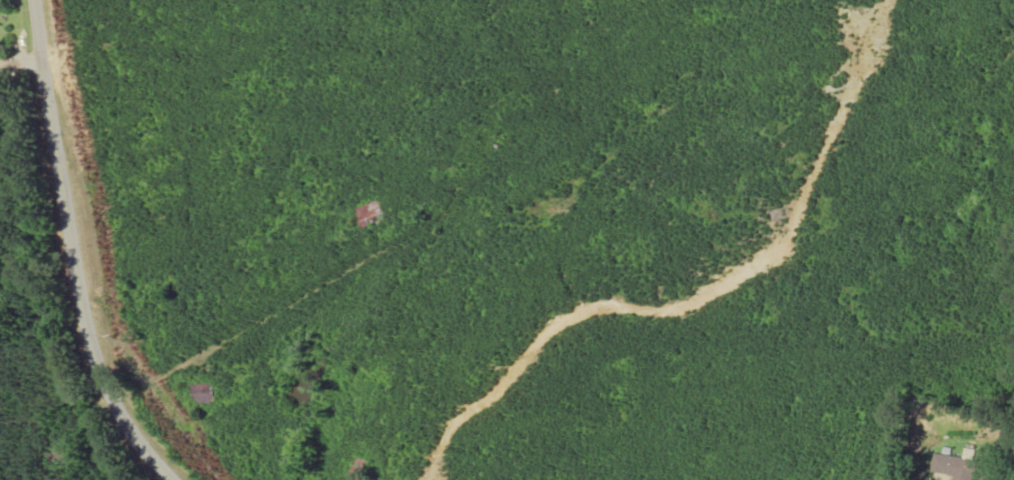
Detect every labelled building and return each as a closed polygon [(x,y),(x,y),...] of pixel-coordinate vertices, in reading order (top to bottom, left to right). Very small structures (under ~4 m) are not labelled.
[(996,463),(932,454),(929,474),(967,479),(994,479),(996,463)]
